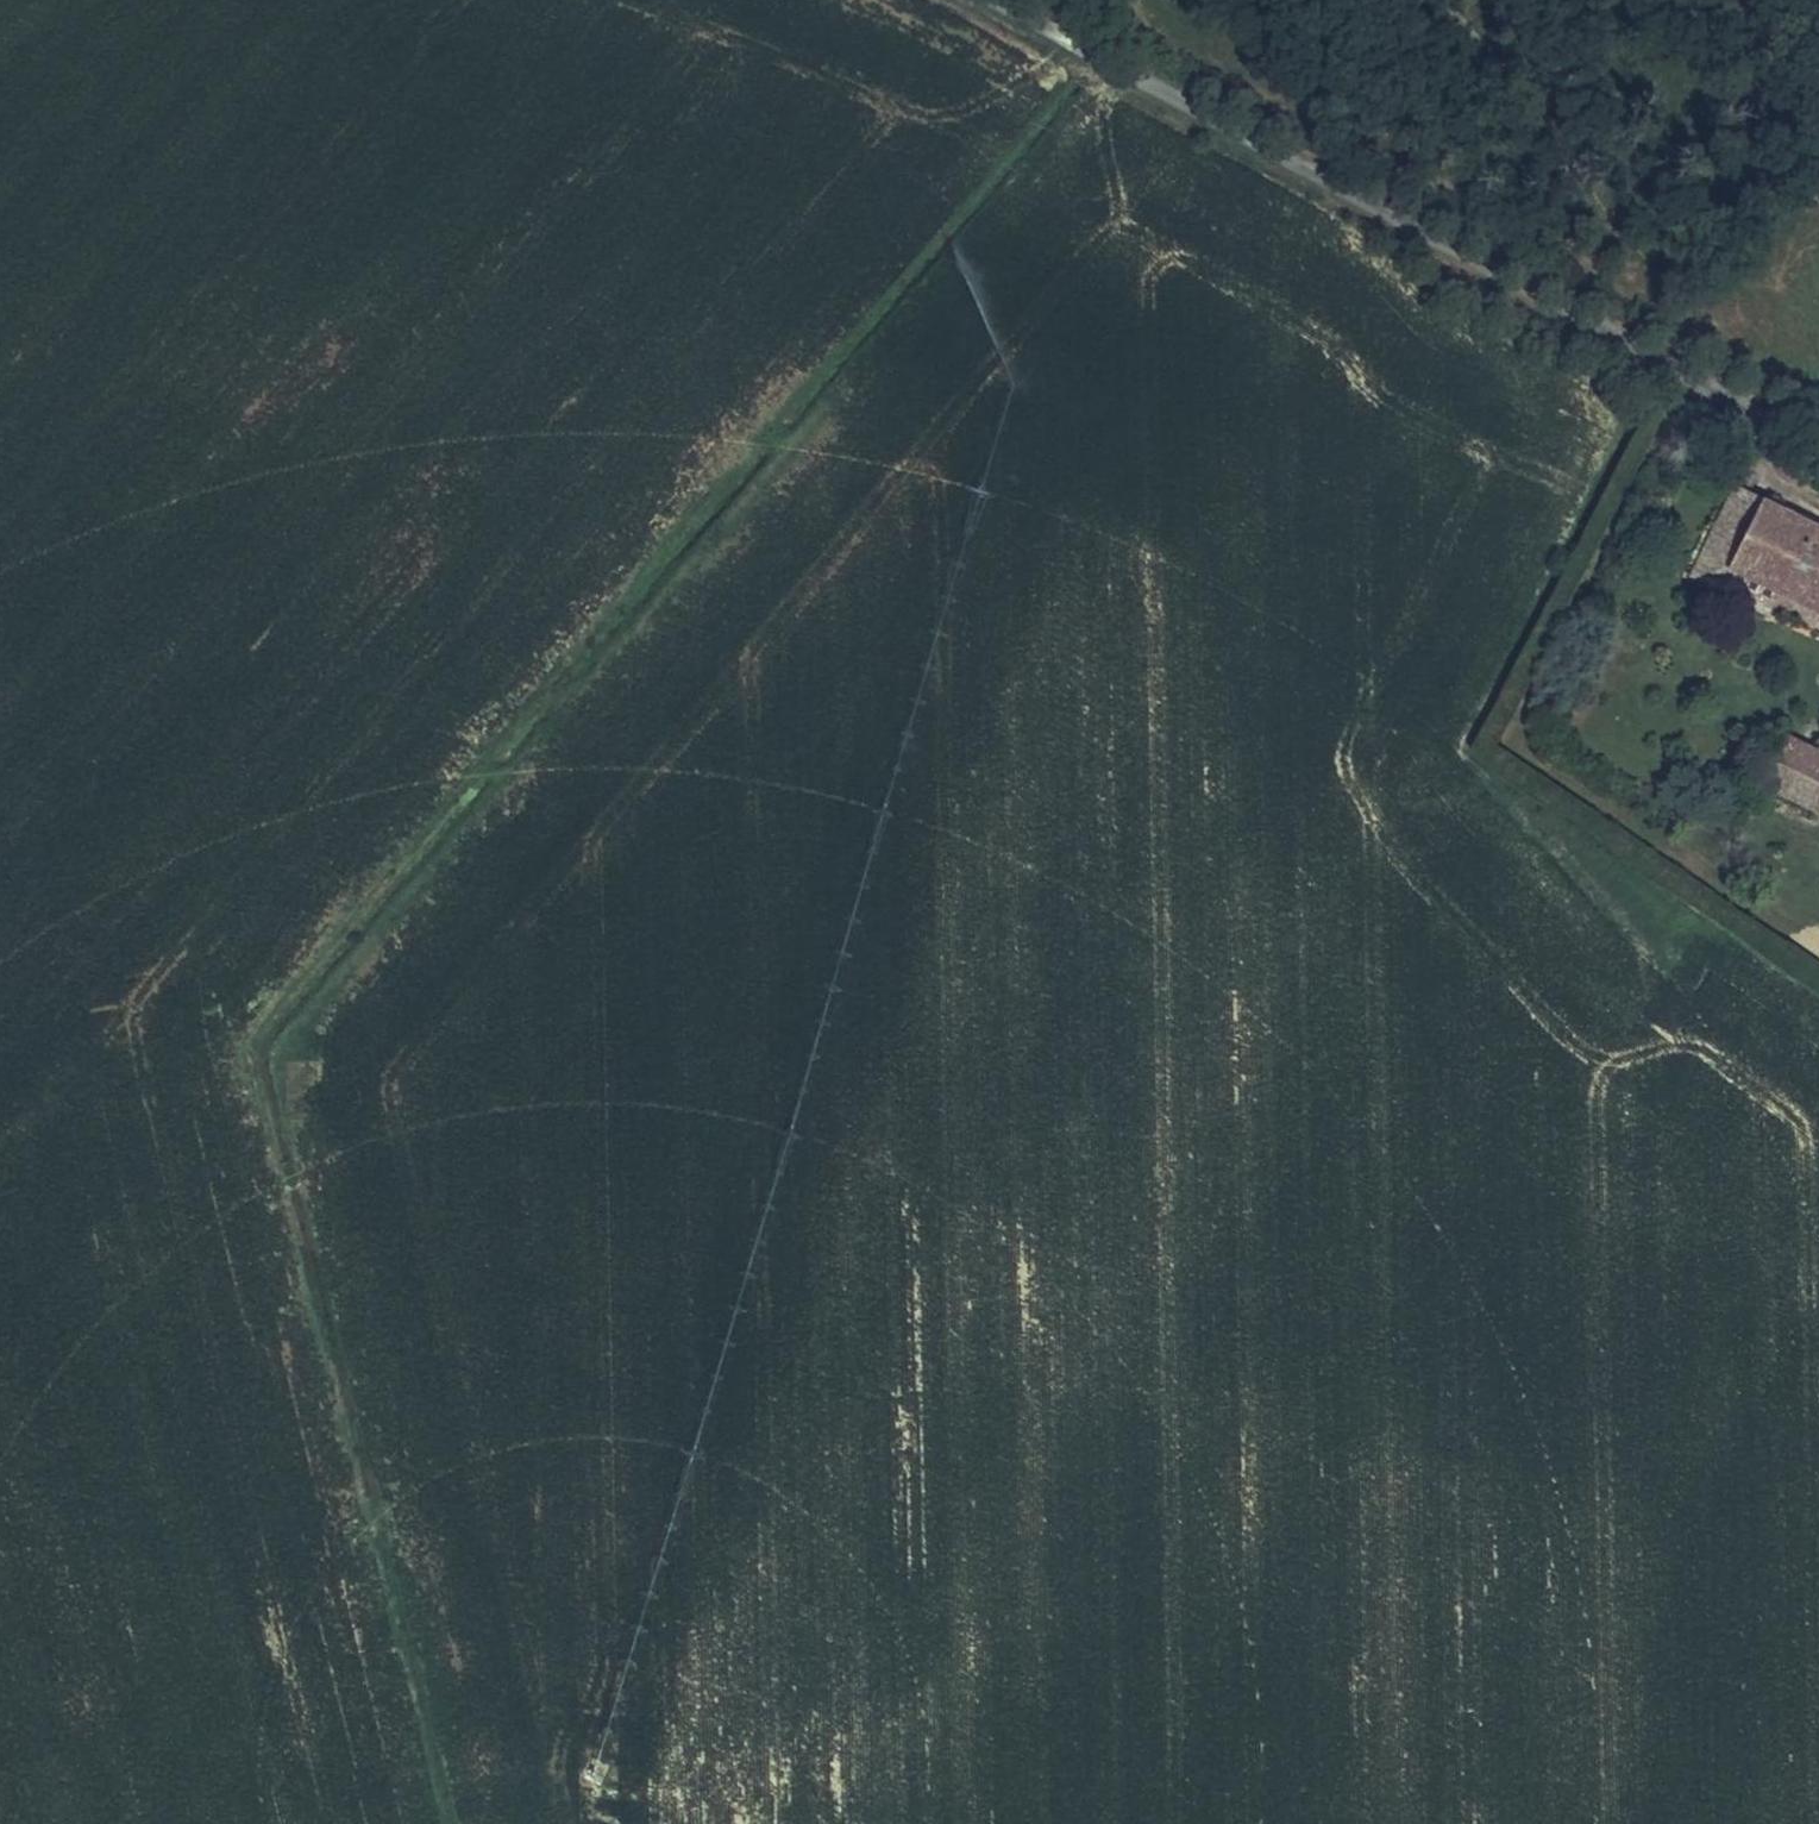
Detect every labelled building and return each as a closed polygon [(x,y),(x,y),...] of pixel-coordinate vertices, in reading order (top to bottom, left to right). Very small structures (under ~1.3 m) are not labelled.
[(1724,487),(1692,551),(1720,564),(1706,595),(1761,621),(1767,608),(1775,591),(1818,612),(1818,532),(1724,487)] [(1818,633),(1818,612),(1775,591),(1767,608),(1818,633)] [(1797,845),(1818,798),(1818,760),(1753,728),(1716,806),(1797,845)]
